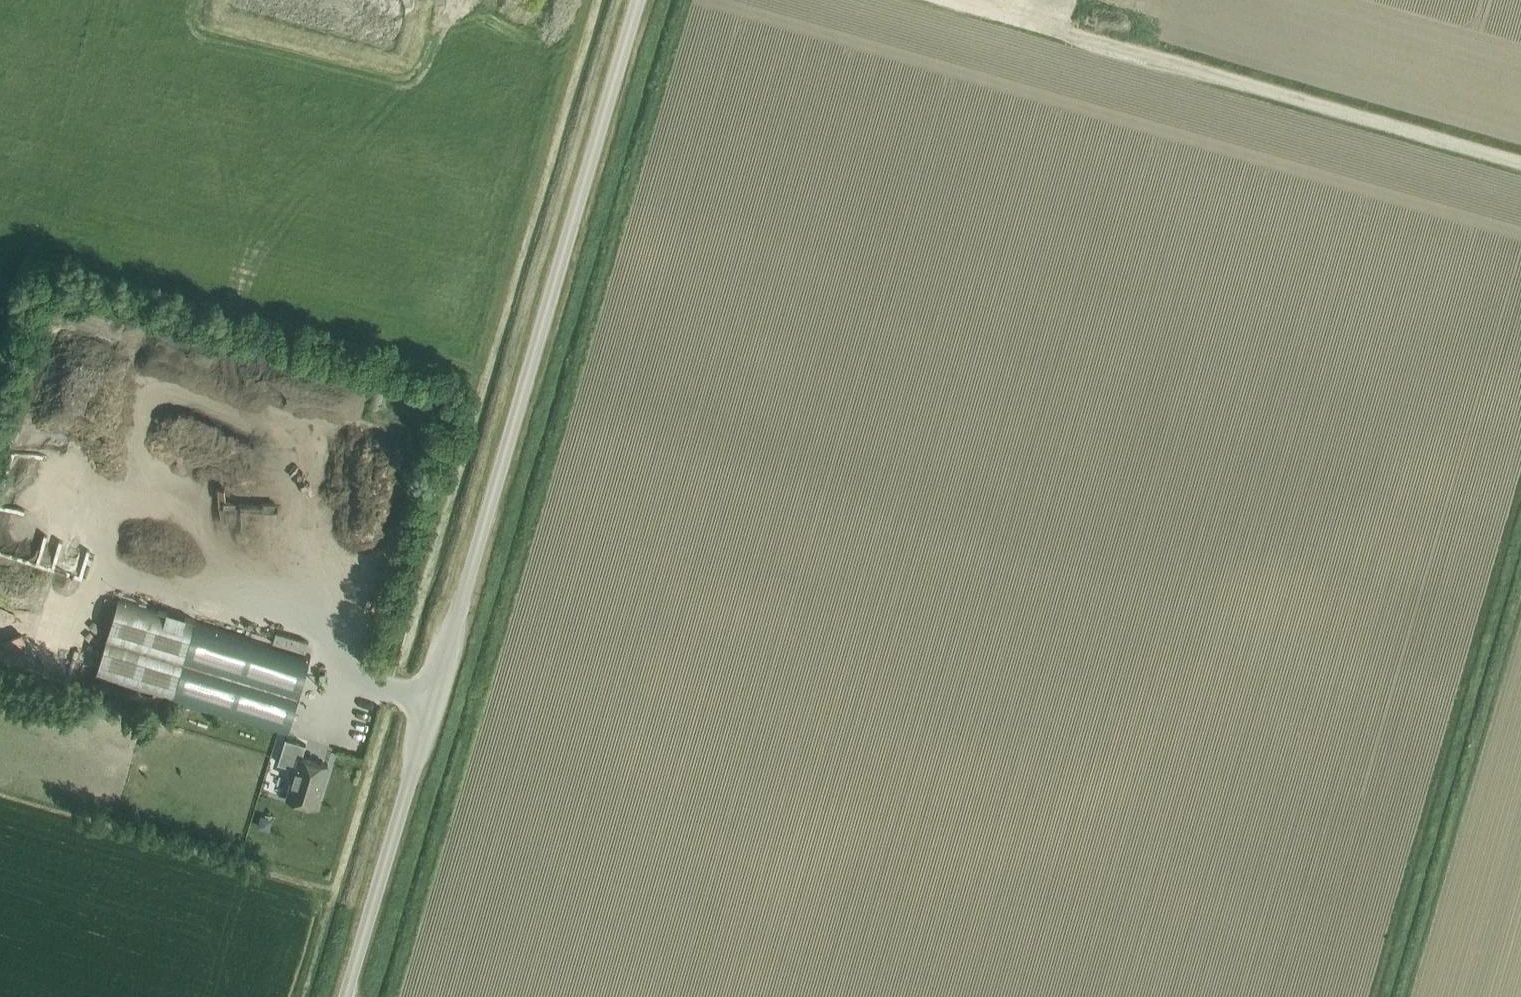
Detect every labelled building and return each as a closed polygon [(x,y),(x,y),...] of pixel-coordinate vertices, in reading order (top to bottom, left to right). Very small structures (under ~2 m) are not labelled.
[(96,677),(173,700),(288,735),(312,657),(120,599),(96,677)] [(301,756),(288,797),(316,806),(329,765),(301,756)] [(261,814),(257,827),(269,830),(273,817),(261,814)]
